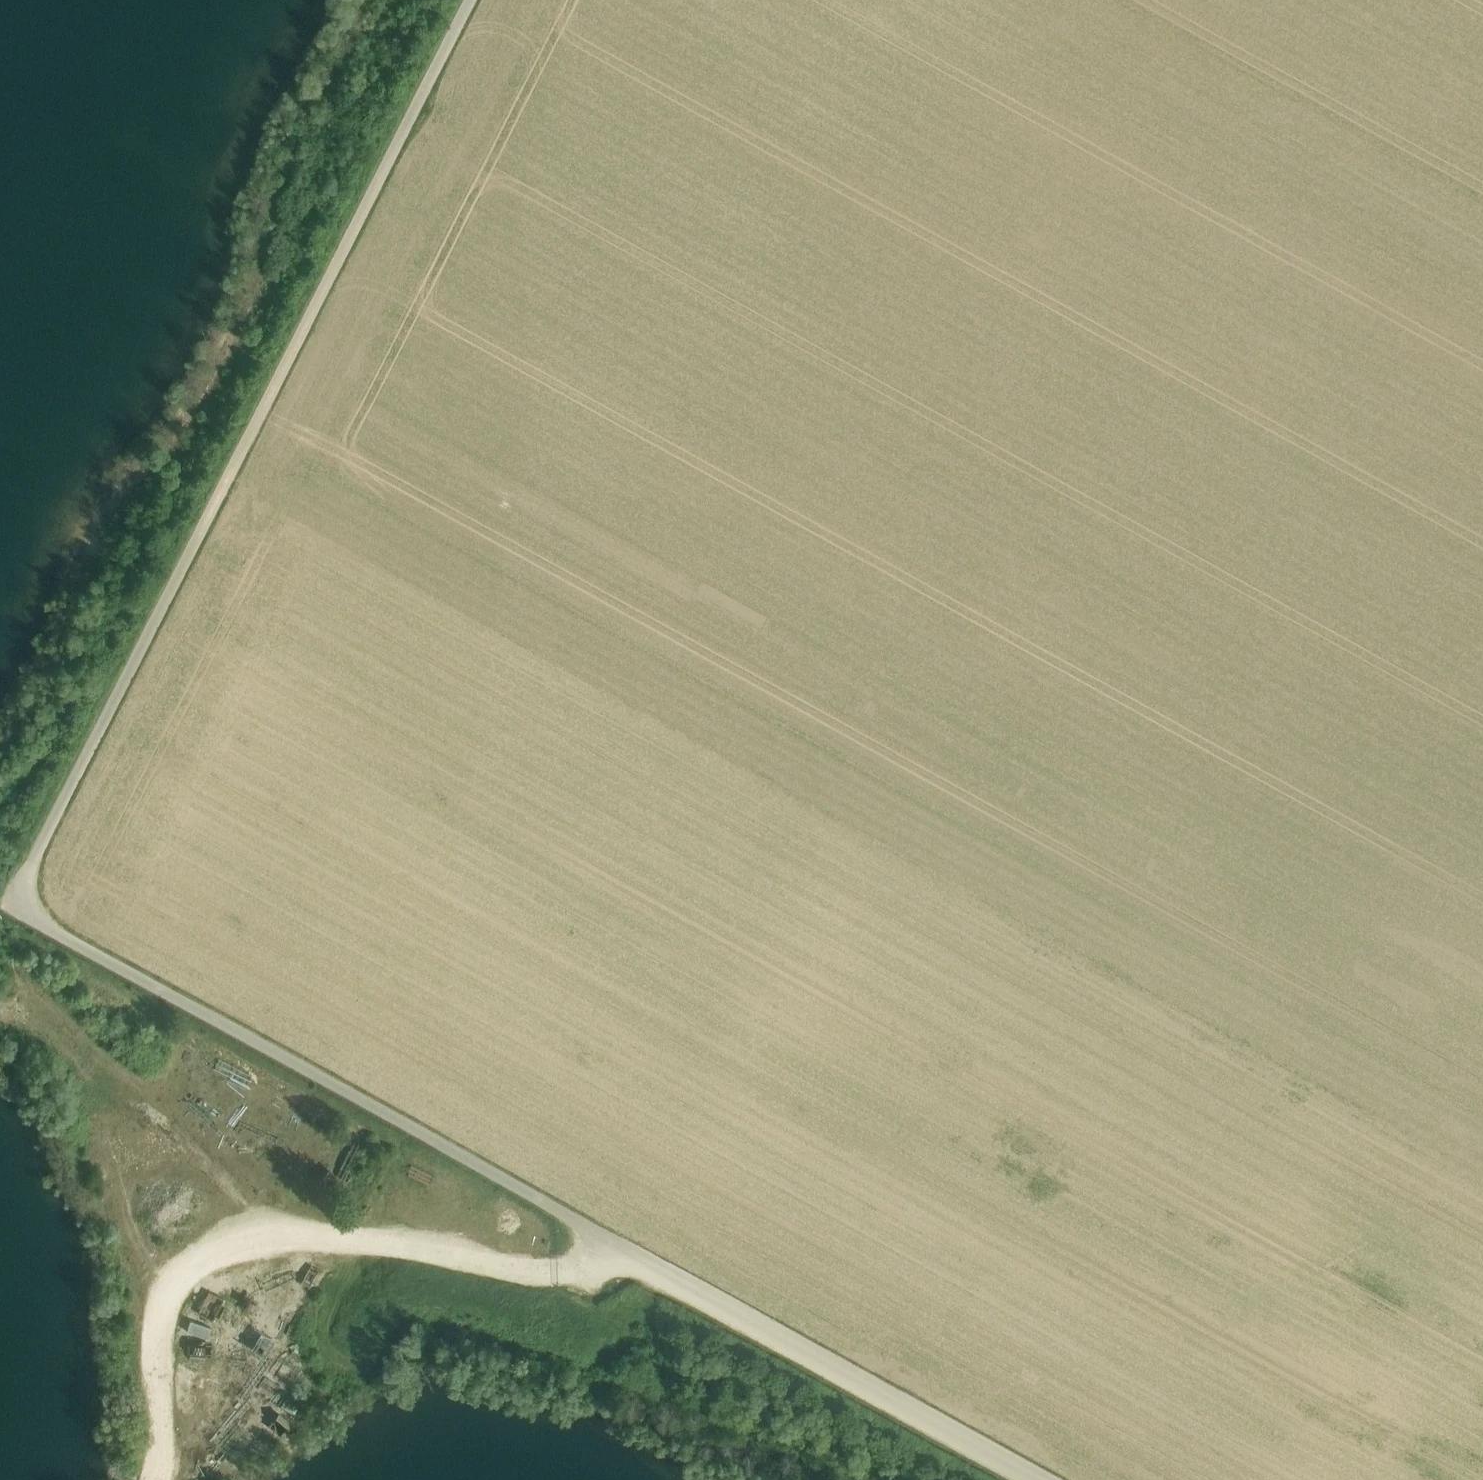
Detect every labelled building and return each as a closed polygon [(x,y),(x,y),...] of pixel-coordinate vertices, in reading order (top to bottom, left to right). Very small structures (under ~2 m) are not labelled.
[(207,1333),(209,1324),(190,1320),(188,1328),(207,1333)]
